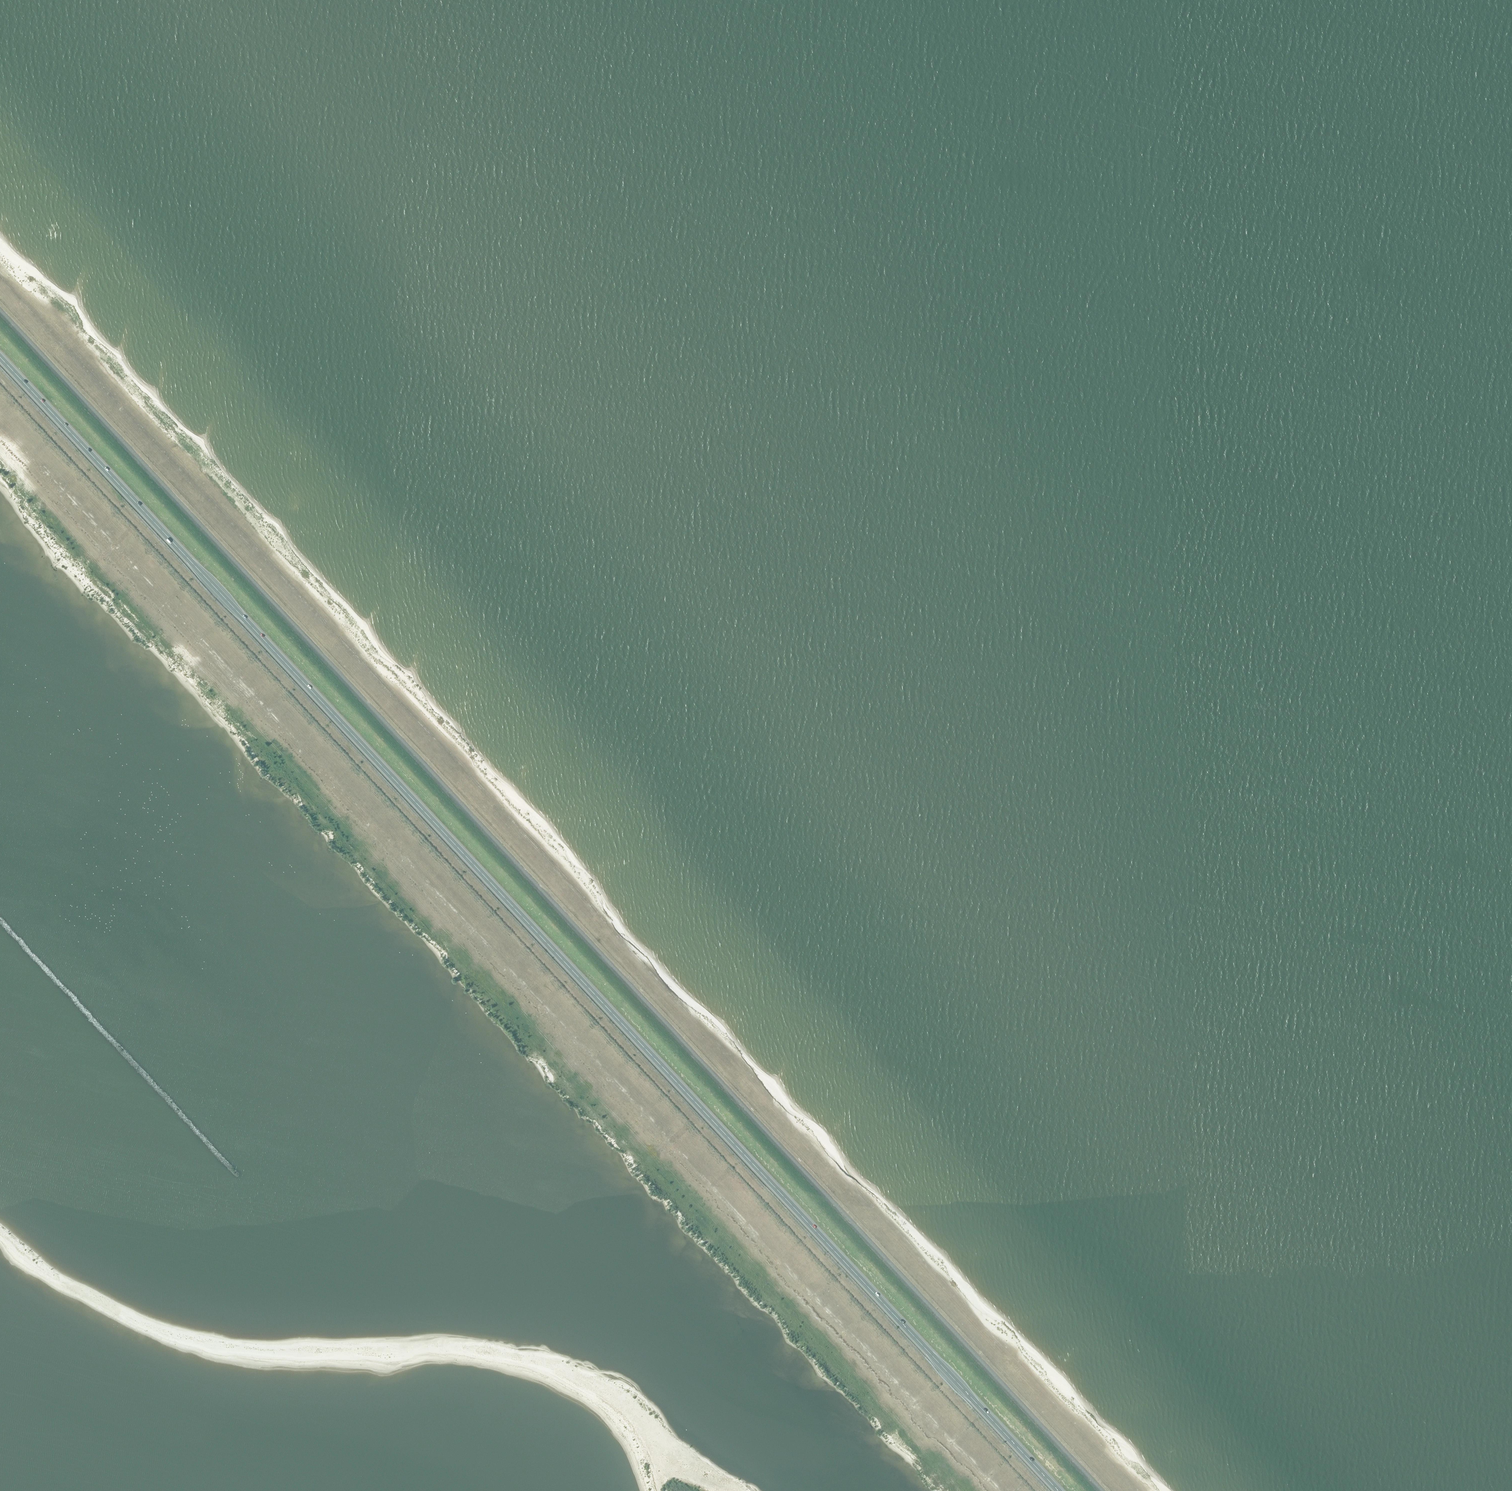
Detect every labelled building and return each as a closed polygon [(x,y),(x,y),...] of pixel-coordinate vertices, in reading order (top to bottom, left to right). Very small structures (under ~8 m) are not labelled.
[(459,848),(465,854),(467,851),(462,845),(459,848)] [(518,909),(522,913),(528,920),(530,918),(524,911),(525,910),(522,906),(518,909)]
